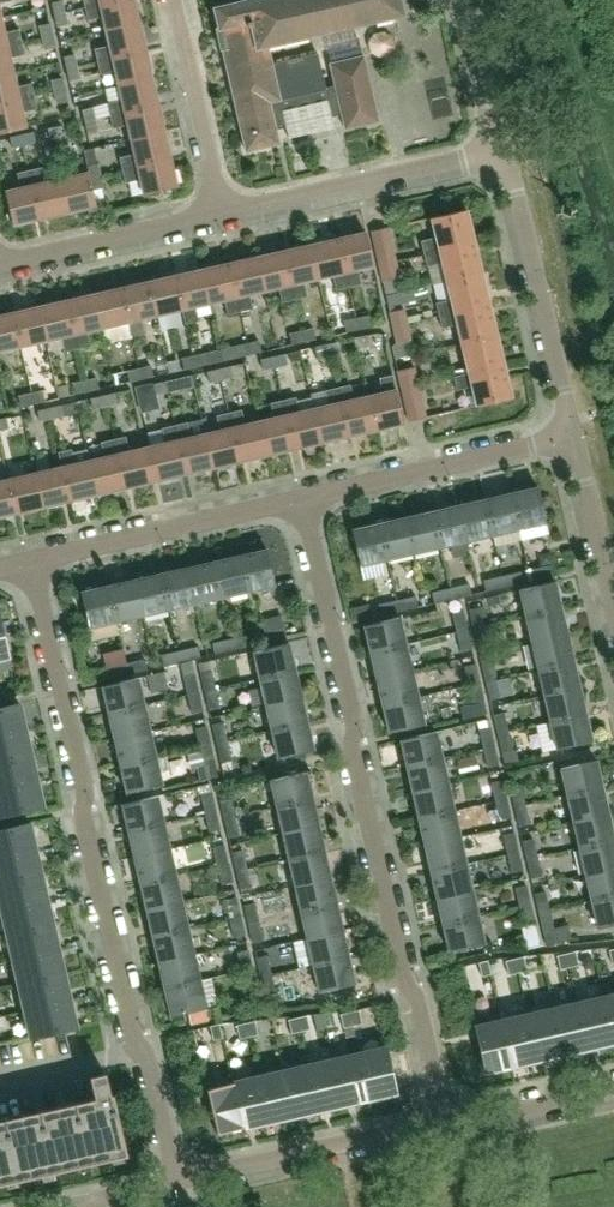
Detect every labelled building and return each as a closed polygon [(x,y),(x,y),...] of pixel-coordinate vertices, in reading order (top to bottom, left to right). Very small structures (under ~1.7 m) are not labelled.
[(54,14),(65,11),(63,0),(59,0),(51,2),(54,14)] [(132,0),(113,0),(84,7),(88,19),(102,16),(105,30),(137,23),(132,0)] [(330,64),(335,85),(326,88),(321,66),(318,54),(272,65),(268,47),(359,25),(403,15),(400,0),(235,0),(236,2),(213,8),(217,28),(215,28),(220,50),(222,49),(246,151),(279,143),(276,129),(286,127),(288,137),(334,127),(331,117),(342,114),(345,128),(378,120),(363,56),(330,64)] [(68,24),(65,11),(54,14),(57,26),(68,24)] [(19,29),(3,32),(0,20),(0,46),(21,41),(19,29)] [(38,25),(41,37),(53,35),(50,22),(38,25)] [(143,50),(137,23),(105,30),(108,45),(94,48),(97,61),(143,50)] [(394,46),(391,37),(383,31),(374,34),(369,42),(371,51),(379,57),(389,54),(394,46)] [(56,47),(53,35),(41,37),(44,50),(56,47)] [(8,57),(24,54),(21,41),(0,46),(0,75),(12,72),(8,57)] [(150,77),(143,50),(97,61),(100,74),(114,70),(118,85),(150,77)] [(63,56),(66,68),(77,66),(74,53),(63,56)] [(80,78),(77,66),(66,68),(69,81),(80,78)] [(31,83),(15,87),(12,72),(0,75),(0,103),(34,96),(31,83)] [(62,77),(35,83),(38,94),(53,91),(65,88),(62,77)] [(156,105),(150,77),(118,85),(121,99),(107,103),(110,115),(156,105)] [(68,101),(65,88),(53,91),(56,104),(68,101)] [(21,112),(36,108),(34,96),(0,103),(0,132),(24,127),(21,112)] [(162,132),(156,105),(110,115),(113,128),(127,125),(130,139),(162,132)] [(81,109),(84,121),(96,119),(93,107),(81,109)] [(99,130),(96,119),(84,121),(87,133),(99,130)] [(50,139),(63,136),(61,125),(48,128),(50,139)] [(34,131),(21,134),(24,145),(36,142),(34,131)] [(168,159),(162,132),(130,139),(133,153),(119,157),(122,169),(168,159)] [(24,145),(21,134),(9,136),(12,148),(24,145)] [(139,179),(143,194),(175,187),(168,159),(122,169),(125,183),(139,179)] [(87,173),(88,177),(101,174),(98,162),(87,165),(89,173),(87,173)] [(67,212),(59,179),(46,182),(42,167),(29,170),(40,218),(67,212)] [(40,218),(29,170),(17,172),(21,188),(5,192),(12,224),(40,218)] [(88,177),(87,173),(59,179),(67,212),(95,205),(91,189),(88,177)] [(103,187),(101,174),(88,177),(91,189),(103,187)] [(474,242),(466,210),(431,219),(435,237),(420,240),(424,254),(474,242)] [(396,261),(388,227),(371,231),(379,265),(396,261)] [(372,265),(365,233),(337,239),(348,286),(361,283),(358,269),(372,265)] [(348,286),(337,239),(310,246),(317,278),(333,274),(336,289),(348,286)] [(481,273),(474,242),(424,254),(427,266),(442,263),(446,282),(481,273)] [(317,278),(310,246),(283,252),(294,299),(307,295),(304,281),(317,278)] [(294,299),(283,252),(256,258),(263,290),(279,287),(282,301),(294,299)] [(263,290),(256,258),(229,264),(239,311),(252,308),(249,294),(263,290)] [(403,291),(396,261),(379,265),(386,295),(403,291)] [(239,311),(229,264),(201,270),(209,303),(225,299),(228,314),(239,311)] [(209,303),(201,270),(174,277),(182,309),(185,324),(199,321),(195,306),(209,303)] [(489,304),(481,273),(446,282),(450,298),(435,302),(439,316),(489,304)] [(182,309),(174,277),(147,283),(154,315),(182,309)] [(154,315),(147,283),(120,289),(127,321),(131,336),(144,333),(141,318),(154,315)] [(127,321),(120,289),(93,295),(100,328),(127,321)] [(403,291),(386,295),(390,312),(396,311),(395,306),(416,301),(413,289),(403,291)] [(100,328),(93,295),(66,301),(76,348),(89,345),(86,331),(100,328)] [(76,348),(66,301),(39,308),(46,340),(61,337),(64,351),(76,348)] [(496,335),(489,304),(439,316),(442,327),(456,324),(461,344),(496,335)] [(46,340),(39,308),(11,314),(19,346),(46,340)] [(406,324),(403,309),(396,311),(390,312),(393,327),(406,324)] [(11,314),(0,316),(0,350),(19,346),(11,314)] [(369,328),(367,317),(355,320),(358,330),(369,328)] [(358,330),(355,320),(344,323),(346,333),(358,330)] [(410,339),(406,324),(393,327),(396,341),(392,346),(394,357),(413,354),(410,339)] [(315,341),(312,330),(301,333),(303,343),(315,341)] [(303,343),(301,333),(289,335),(292,346),(303,343)] [(503,366),(496,335),(461,344),(468,372),(468,374),(503,366)] [(368,346),(366,336),(354,339),(357,349),(368,346)] [(260,353),(258,342),(246,345),(249,355),(260,353)] [(341,352),(338,342),(327,345),(329,355),(341,352)] [(249,355),(246,345),(235,347),(237,358),(249,355)] [(329,355),(327,345),(315,348),(318,357),(329,355)] [(286,365),(284,354),(272,357),(274,367),(286,365)] [(206,365),(204,355),(193,357),(195,367),(206,365)] [(195,367),(193,357),(181,360),(184,370),(195,367)] [(274,367),(272,357),(260,360),(263,370),(274,367)] [(511,398),(503,367),(503,366),(468,374),(468,372),(453,376),(456,390),(471,386),(476,406),(511,398)] [(152,377),(150,367),(138,370),(140,380),(152,377)] [(232,377),(230,367),(218,369),(221,380),(232,377)] [(416,386),(413,368),(397,372),(401,389),(416,386)] [(221,380),(218,369),(207,372),(209,383),(221,380)] [(140,380),(138,370),(127,372),(129,382),(140,380)] [(375,428),(403,422),(392,374),(379,377),(382,393),(368,397),(375,428)] [(97,379),(95,379),(84,382),(86,392),(99,389),(97,379)] [(179,390),(176,379),(164,382),(167,392),(179,390)] [(86,392),(84,382),(73,384),(75,395),(86,392)] [(137,388),(142,411),(152,409),(157,402),(155,395),(167,392),(164,382),(137,388)] [(375,428),(368,397),(353,400),(350,384),(337,387),(348,435),(375,428)] [(424,418),(416,386),(401,389),(408,422),(424,418)] [(348,435),(337,387),(325,390),(326,394),(311,398),(321,441),(348,435)] [(43,402),(40,392),(29,394),(31,405),(43,402)] [(116,404),(114,393),(102,396),(104,406),(116,404)] [(31,405),(29,394),(18,397),(20,407),(31,405)] [(104,406),(102,396),(90,399),(93,409),(104,406)] [(321,441),(311,398),(297,401),(296,397),(283,399),(294,447),(321,441)] [(294,447),(283,399),(270,402),(274,419),(259,422),(267,454),(294,447)] [(62,416),(60,406),(48,409),(50,419),(62,416)] [(50,419),(48,409),(37,411),(39,421),(50,419)] [(267,454),(259,422),(245,425),(241,409),(229,412),(240,460),(267,454)] [(240,460),(229,412),(216,415),(220,431),(205,435),(213,466),(240,460)] [(205,435),(201,418),(174,425),(186,473),(213,466),(205,435)] [(174,425),(162,428),(166,444),(150,447),(158,479),(186,473),(174,425)] [(125,436),(112,439),(124,487),(151,481),(144,449),(129,452),(125,436)] [(124,487),(112,439),(100,442),(104,458),(89,461),(97,493),(124,487)] [(97,493),(89,461),(86,449),(72,452),(71,448),(58,451),(62,468),(70,500),(97,493)] [(70,500),(62,468),(35,474),(43,506),(70,500)] [(43,506),(35,474),(8,480),(15,512),(43,506)] [(8,480),(0,482),(0,516),(15,512),(8,480)] [(545,522),(537,487),(510,493),(518,528),(545,522)] [(518,528),(510,493),(484,499),(492,534),(502,532),(518,528)] [(492,534),(484,499),(458,505),(466,540),(492,534)] [(466,540),(458,505),(431,511),(439,546),(466,540)] [(439,546),(431,511),(405,517),(413,552),(439,546)] [(413,552),(405,517),(379,524),(387,558),(413,552)] [(387,558),(379,524),(352,530),(360,565),(387,558)] [(274,584),(266,550),(239,556),(247,591),(274,584)] [(247,591),(239,556),(213,562),(221,597),(247,591)] [(221,597),(213,562),(187,568),(195,603),(221,597)] [(552,576),(550,565),(530,570),(532,580),(552,576)] [(195,603),(187,568),(160,574),(168,609),(195,603)] [(503,576),(505,587),(523,583),(520,572),(512,574),(503,576)] [(168,609),(160,574),(134,580),(142,615),(168,609)] [(505,587),(503,576),(483,581),(486,591),(505,587)] [(142,615),(134,580),(108,586),(116,621),(142,615)] [(560,608),(554,581),(520,589),(526,616),(560,608)] [(471,595),(468,584),(450,588),(452,599),(471,595)] [(89,627),(116,621),(108,586),(81,592),(89,627)] [(452,599),(450,588),(431,592),(434,603),(452,599)] [(499,594),(485,598),(487,607),(501,604),(499,594)] [(417,607),(415,596),(396,601),(398,611),(417,607)] [(398,611),(396,601),(377,605),(380,615),(398,611)] [(480,607),(469,609),(473,628),(484,626),(480,607)] [(566,635),(560,608),(526,616),(532,643),(566,635)] [(467,629),(463,611),(452,613),(457,632),(467,629)] [(405,644),(399,617),(364,625),(370,652),(405,644)] [(8,656),(0,621),(0,658),(8,656)] [(287,636),(284,625),(265,630),(267,641),(287,636)] [(488,644),(484,626),(473,628),(477,647),(488,644)] [(471,648),(467,629),(457,632),(461,650),(471,648)] [(252,644),(250,633),(233,637),(236,648),(252,644)] [(573,661),(566,635),(532,643),(538,669),(573,661)] [(236,648),(233,637),(217,641),(219,652),(236,648)] [(294,670),(288,643),(254,651),(260,678),(294,670)] [(411,671),(405,644),(370,652),(376,679),(411,671)] [(201,656),(198,645),(179,650),(182,661),(191,658),(201,656)] [(128,673),(126,662),(122,648),(104,652),(109,678),(128,673)] [(182,661),(179,650),(161,654),(163,665),(180,661),(182,661)] [(147,669),(144,658),(126,662),(128,673),(147,669)] [(191,658),(182,661),(180,661),(188,694),(199,692),(191,658)] [(496,678),(492,659),(481,662),(485,680),(496,678)] [(579,687),(573,661),(538,669),(545,695),(579,687)] [(479,682),(475,663),(464,666),(469,684),(479,682)] [(216,688),(211,669),(200,672),(204,690),(216,688)] [(300,696),(294,670),(260,678),(266,704),(300,696)] [(417,697),(411,671),(376,679),(382,705),(417,697)] [(164,672),(148,676),(152,693),(169,690),(164,672)] [(142,705),(136,678),(102,686),(108,713),(142,705)] [(500,697),(496,678),(485,680),(489,699),(500,697)] [(483,701),(479,682),(469,684),(473,703),(483,701)] [(585,714),(579,687),(545,695),(551,722),(585,714)] [(220,706),(216,688),(204,690),(209,709),(220,706)] [(203,710),(199,692),(188,694),(192,713),(203,710)] [(423,724),(420,709),(431,707),(428,694),(417,697),(382,705),(389,732),(423,724)] [(306,723),(300,696),(266,704),(272,731),(306,723)] [(473,703),(459,706),(462,720),(486,714),(483,701),(473,703)] [(24,729),(18,703),(0,707),(0,735),(24,729)] [(148,732),(142,705),(108,713),(114,739),(148,732)] [(508,730),(504,712),(493,714),(497,733),(508,730)] [(591,741),(585,714),(551,722),(557,749),(591,741)] [(217,743),(228,741),(223,722),(212,724),(217,743)] [(312,750),(306,723),(272,731),(278,758),(312,750)] [(531,727),(539,756),(554,752),(547,724),(531,727)] [(211,745),(207,727),(196,729),(200,747),(211,745)] [(494,746),(490,727),(479,729),(483,748),(494,746)] [(0,735),(0,762),(30,755),(24,729),(0,735)] [(512,749),(508,730),(497,733),(502,751),(512,749)] [(154,758),(148,732),(114,739),(120,766),(154,758)] [(441,758),(435,732),(400,739),(406,766),(441,758)] [(232,759),(228,741),(217,743),(221,761),(232,759)] [(218,776),(211,745),(200,747),(204,765),(196,767),(199,781),(218,776)] [(498,764),(494,746),(483,748),(487,767),(498,764)] [(200,747),(186,751),(190,768),(196,767),(204,765),(200,747)] [(0,762),(0,788),(36,780),(30,755),(0,762)] [(161,785),(154,758),(120,766),(127,793),(161,785)] [(447,785),(441,758),(406,766),(412,793),(447,785)] [(601,787),(595,760),(561,768),(568,795),(601,787)] [(311,798),(305,771),(270,779),(276,806),(311,798)] [(0,788),(0,816),(42,806),(36,780),(0,788)] [(506,798),(502,780),(491,782),(496,801),(506,798)] [(453,811),(447,785),(412,793),(418,819),(453,811)] [(525,804),(521,786),(510,788),(514,806),(525,804)] [(608,813),(601,787),(568,795),(574,821),(608,813)] [(216,810),(212,791),(201,794),(205,813),(216,810)] [(163,823),(156,796),(122,804),(128,831),(163,823)] [(219,799),(224,818),(235,815),(230,796),(219,799)] [(317,825),(311,798),(276,806),(282,833),(317,825)] [(510,817),(506,798),(496,801),(500,819),(510,817)] [(530,822),(525,804),(514,806),(519,825),(530,822)] [(220,828),(216,810),(205,813),(209,831),(220,828)] [(459,837),(453,811),(418,819),(424,845),(459,837)] [(613,840),(608,813),(574,821),(580,847),(613,840)] [(239,834),(235,815),(224,818),(228,836),(239,834)] [(35,849),(29,822),(0,829),(0,857),(35,849)] [(169,849),(163,823),(128,831),(134,857),(169,849)] [(323,851),(317,825),(282,833),(288,859),(323,851)] [(519,851),(514,832),(503,834),(507,853),(519,851)] [(465,864),(459,837),(424,845),(430,872),(465,864)] [(537,857),(533,838),(522,841),(527,859),(537,857)] [(613,840),(580,847),(586,874),(613,867),(613,841),(613,840)] [(228,863),(224,844),(213,846),(217,865),(228,863)] [(41,874),(35,849),(0,857),(0,883),(41,874)] [(175,875),(169,849),(134,857),(140,883),(175,875)] [(247,867),(243,849),(232,851),(236,870),(247,867)] [(329,877),(323,851),(288,859),(294,885),(329,877)] [(523,869),(519,851),(507,853),(512,872),(523,869)] [(542,875),(537,857),(527,859),(531,878),(542,875)] [(233,881),(228,863),(217,865),(222,884),(233,881)] [(471,890),(465,864),(430,872),(436,898),(471,890)] [(251,886),(247,867),(236,870),(240,888),(251,886)] [(586,874),(592,900),(613,895),(613,867),(586,874)] [(2,910),(47,899),(41,874),(0,883),(0,903),(2,910)] [(181,902),(175,875),(140,883),(146,910),(181,902)] [(335,904),(329,877),(294,885),(300,912),(335,904)] [(530,903),(526,885),(515,887),(520,906),(530,903)] [(477,916),(471,890),(436,898),(443,924),(477,916)] [(550,910),(545,891),(535,893),(539,913),(550,910)] [(592,900),(598,926),(613,923),(613,895),(592,900)] [(240,915),(236,897),(225,899),(229,918),(240,915)] [(2,910),(7,935),(52,925),(47,899),(2,910)] [(187,928),(181,902),(146,910),(152,936),(187,928)] [(259,920),(254,902),(244,904),(248,923),(259,920)] [(535,922),(530,903),(520,906),(524,924),(535,922)] [(342,930),(335,904),(300,912),(306,938),(342,930)] [(554,928),(550,910),(539,913),(546,944),(571,939),(568,925),(554,928)] [(245,934),(240,915),(229,918),(234,936),(245,934)] [(484,943),(477,916),(443,924),(449,951),(484,943)] [(263,939),(259,920),(248,923),(252,942),(263,939)] [(7,935),(13,960),(58,950),(52,925),(7,935)] [(193,954),(187,928),(152,936),(158,962),(193,954)] [(348,956),(342,930),(306,938),(313,964),(348,956)] [(252,968),(248,949),(237,952),(241,970),(252,968)] [(13,960),(19,985),(64,975),(58,950),(13,960)] [(566,953),(569,967),(577,965),(574,951),(566,953)] [(560,969),(569,967),(566,953),(557,955),(560,969)] [(199,981),(193,954),(158,962),(165,989),(199,981)] [(270,973),(266,954),(255,957),(260,975),(270,973)] [(354,983),(348,956),(313,964),(319,991),(354,983)] [(523,956),(514,958),(517,972),(526,970),(523,956)] [(517,972),(514,958),(505,960),(508,974),(517,972)] [(488,960),(478,962),(482,976),(491,974),(488,960)] [(256,987),(252,968),(241,970),(246,989),(256,987)] [(274,991),(270,973),(260,975),(264,993),(274,991)] [(19,985),(25,1011),(70,1000),(64,975),(19,985)] [(205,1008),(199,981),(165,989),(171,1016),(205,1008)] [(603,997),(613,1042),(613,1041),(613,994),(603,997)] [(603,997),(578,1003),(588,1047),(613,1042),(603,997)] [(76,1027),(70,1000),(25,1011),(31,1037),(76,1027)] [(578,1003),(553,1008),(563,1053),(588,1047),(578,1003)] [(208,1019),(205,1008),(187,1012),(190,1023),(208,1019)] [(563,1053),(553,1008),(528,1014),(538,1059),(563,1053)] [(349,1012),(353,1025),(362,1023),(359,1009),(349,1012)] [(343,1027),(353,1025),(349,1012),(340,1014),(343,1027)] [(513,1065),(538,1059),(528,1014),(502,1020),(513,1065)] [(297,1017),(300,1031),(310,1029),(306,1015),(297,1017)] [(291,1033),(300,1031),(297,1017),(288,1019),(291,1033)] [(246,1023),(249,1036),(258,1034),(255,1020),(246,1023)] [(502,1020),(475,1026),(485,1071),(513,1065),(502,1020)] [(239,1038),(249,1036),(246,1023),(236,1025),(239,1038)] [(210,1026),(213,1040),(222,1038),(219,1024),(210,1026)] [(359,1053),(369,1098),(396,1092),(385,1047),(359,1053)] [(359,1053),(334,1059),(344,1103),(369,1098),(359,1053)] [(334,1059),(308,1064),(319,1109),(344,1103),(334,1059)] [(308,1064),(283,1070),(293,1115),(319,1109),(308,1064)] [(283,1070),(258,1076),(268,1121),(293,1115),(283,1070)] [(109,1094),(103,1071),(88,1075),(93,1098),(109,1094)] [(258,1076),(233,1082),(243,1127),(268,1121),(258,1076)] [(217,1133),(243,1127),(233,1082),(206,1088),(217,1133)] [(113,1099),(109,1100),(0,1126),(0,1183),(103,1159),(125,1153),(113,1099)]
